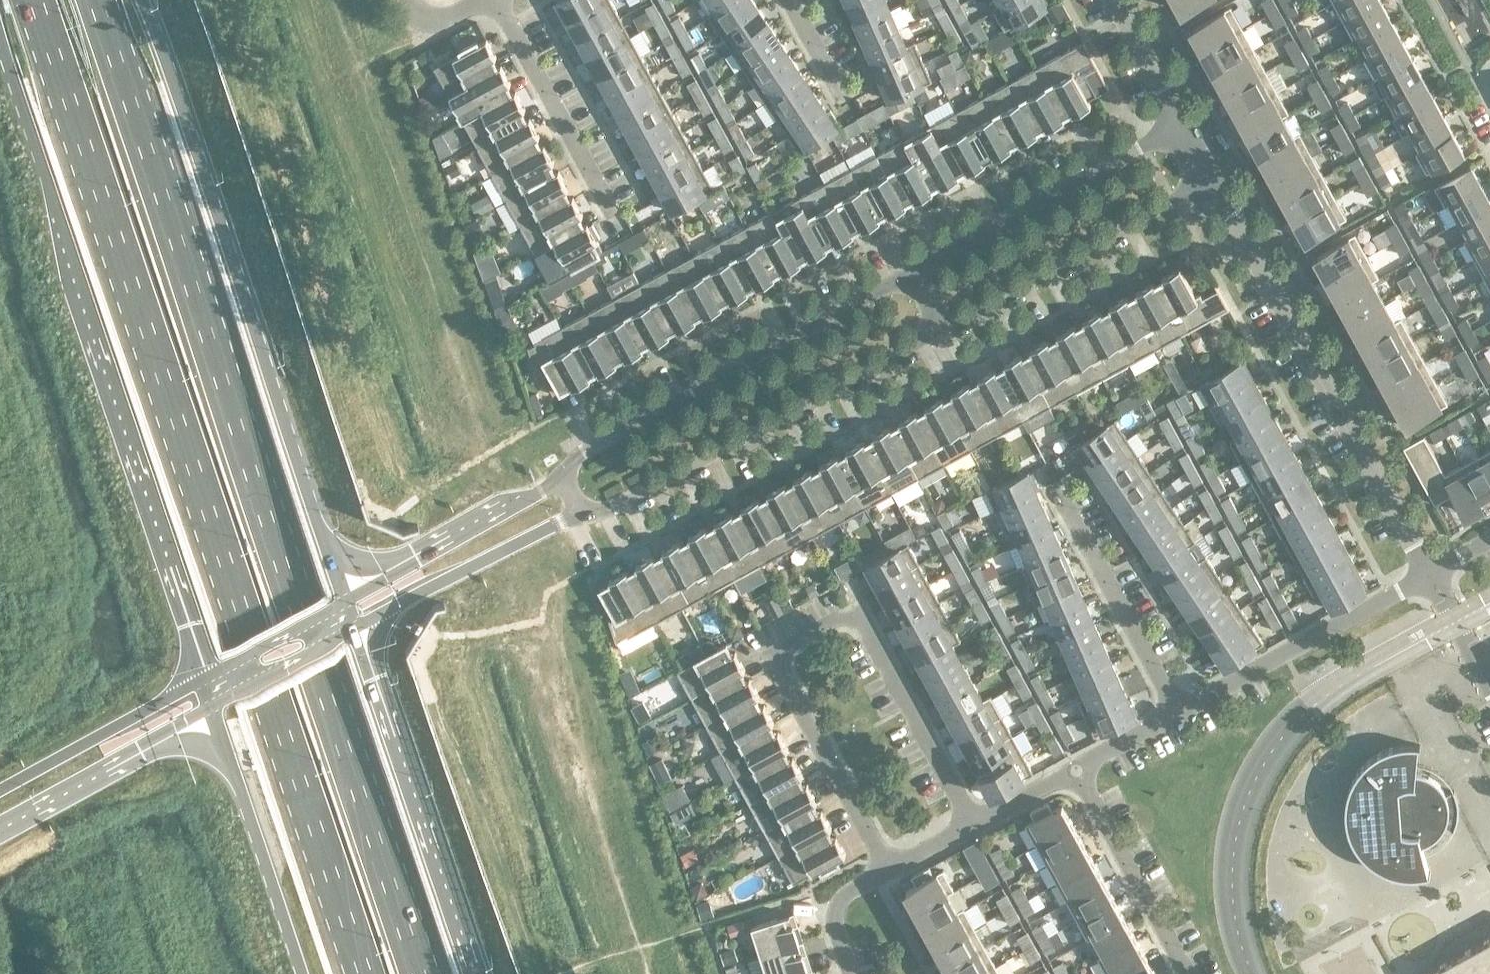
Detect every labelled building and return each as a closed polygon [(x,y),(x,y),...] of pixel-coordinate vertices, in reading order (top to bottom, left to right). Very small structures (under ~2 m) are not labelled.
[(557,0),(559,4),(556,5),(565,22),(605,0),(558,0),(557,0)] [(611,0),(605,0),(565,22),(575,41),(620,17),(611,0)] [(670,0),(659,0),(667,14),(667,13),(666,11),(674,7),(675,9),(670,0)] [(716,9),(708,15),(709,16),(732,0),(710,0),(716,9)] [(753,0),(732,0),(709,16),(720,33),(758,8),(753,0)] [(886,0),(860,0),(849,5),(857,24),(890,9),(886,0)] [(940,0),(929,0),(933,8),(934,8),(933,6),(940,2),(941,4),(942,4),(940,0)] [(951,8),(960,3),(958,0),(947,0),(951,8)] [(1001,4),(993,8),(994,10),(1011,0),(999,0),(1001,4)] [(1046,0),(1011,0),(994,10),(1005,29),(1046,7),(1044,3),(1047,2),(1046,0)] [(1176,5),(1181,3),(1185,11),(1206,0),(1173,0),(1176,5)] [(1273,0),(1262,0),(1261,1),(1268,14),(1278,9),(1273,0)] [(1292,0),(1291,0),(1283,5),(1289,16),(1298,11),(1292,0)] [(1380,0),(1336,0),(1333,2),(1343,21),(1380,0)] [(1391,19),(1380,0),(1343,21),(1353,40),(1391,19)] [(662,18),(654,2),(653,2),(654,5),(647,9),(645,7),(654,23),(662,18)] [(968,19),(960,3),(951,8),(960,24),(959,22),(967,17),(968,19)] [(1201,50),(1201,51),(1242,28),(1230,6),(1189,29),(1197,43),(1201,41),(1205,47),(1201,50)] [(769,25),(758,8),(720,33),(731,50),(769,25)] [(898,28),(890,9),(857,24),(865,42),(898,28)] [(1285,22),(1278,9),(1268,14),(1275,27),(1285,22)] [(953,25),(945,10),(945,11),(946,13),(939,17),(937,15),(945,29),(953,25)] [(671,20),(678,35),(687,30),(679,16),(678,16),(680,18),(672,22),(671,20)] [(630,36),(620,17),(575,41),(586,60),(630,36)] [(671,34),(662,18),(654,23),(662,38),(663,38),(661,36),(669,32),(670,34),(671,34)] [(1401,38),(1391,19),(1353,40),(1364,59),(1401,38)] [(781,42),(769,25),(731,50),(743,67),(781,42)] [(961,39),(953,25),(945,29),(953,44),(952,42),(960,38),(961,40),(961,39)] [(1306,26),(1297,31),(1303,43),(1312,38),(1306,26)] [(964,31),(972,47),(981,42),(972,27),(973,29),(965,33),(964,31)] [(905,45),(898,28),(865,42),(873,61),(915,43),(914,41),(905,45)] [(1254,49),(1242,28),(1201,51),(1208,64),(1213,62),(1216,69),(1212,71),(1213,72),(1254,49)] [(695,45),(687,30),(678,35),(686,50),(687,49),(686,47),(693,43),(694,45),(695,45)] [(640,54),(630,36),(586,60),(596,79),(640,54)] [(999,36),(988,42),(995,54),(1006,48),(999,36)] [(1301,51),(1294,38),(1284,43),(1291,56),(1301,51)] [(1319,49),(1312,38),(1303,43),(1310,54),(1319,49)] [(1411,57),(1401,38),(1364,59),(1374,78),(1411,57)] [(496,57),(487,39),(478,43),(477,41),(461,50),(462,52),(434,67),(449,94),(501,66),(501,65),(494,69),(490,60),(496,57)] [(683,56),(674,40),(675,43),(667,47),(666,45),(674,61),(683,56)] [(792,59),(781,42),(743,67),(754,84),(792,59)] [(1096,66),(1083,42),(1035,68),(1064,120),(1061,113),(1069,108),(1073,115),(1091,105),(1075,76),(1080,74),(1078,70),(1092,61),(1095,66),(1096,66)] [(923,61),(915,43),(873,61),(881,80),(923,61)] [(964,64),(956,49),(957,51),(950,56),(948,53),(948,54),(956,68),(964,64)] [(1265,70),(1254,49),(1213,72),(1220,85),(1224,83),(1228,90),(1224,92),(1224,93),(1265,70)] [(1308,64),(1301,51),(1291,56),(1299,69),(1308,64)] [(691,56),(690,57),(698,71),(707,67),(699,52),(698,52),(699,54),(692,58),(691,56)] [(651,73),(640,54),(596,79),(607,98),(651,73)] [(692,71),(683,56),(674,61),(683,76),(682,74),(690,70),(691,72),(692,71)] [(1422,76),(1411,57),(1374,78),(1372,79),(1382,98),(1385,97),(1422,76)] [(803,76),(792,59),(754,84),(765,101),(803,76)] [(932,81),(923,61),(881,80),(882,82),(880,83),(886,97),(888,96),(890,99),(932,81)] [(1327,64),(1318,69),(1324,80),(1333,76),(1327,64)] [(511,83),(501,66),(449,94),(464,121),(516,92),(515,91),(509,95),(504,87),(511,83)] [(1109,88),(1097,66),(1084,73),(1096,95),(1109,88)] [(715,81),(707,67),(698,71),(706,86),(707,85),(706,83),(713,79),(714,81),(715,81)] [(1064,120),(1035,68),(1009,82),(1037,134),(1038,134),(1035,127),(1043,123),(1046,129),(1064,120)] [(1277,91),(1265,70),(1224,93),(1232,106),(1236,104),(1239,111),(1235,113),(1236,114),(1277,91)] [(952,71),(943,76),(948,86),(957,81),(952,71)] [(661,93),(651,73),(607,98),(617,117),(661,93)] [(815,93),(803,76),(765,101),(777,118),(815,93)] [(1339,87),(1333,76),(1324,80),(1330,92),(1339,87)] [(1432,95),(1422,76),(1385,97),(1395,116),(1432,95)] [(704,94),(695,79),(696,81),(688,85),(687,83),(695,99),(704,94)] [(1324,93),(1317,80),(1307,85),(1314,98),(1324,93)] [(1037,134),(1009,82),(982,97),(1011,149),(1012,148),(1008,142),(1016,137),(1020,144),(1037,134)] [(923,85),(914,90),(919,99),(928,94),(923,85)] [(710,92),(710,93),(718,107),(726,103),(718,88),(719,90),(712,95),(710,92)] [(429,90),(418,96),(424,106),(434,100),(429,90)] [(1288,112),(1277,91),(1236,114),(1243,127),(1247,125),(1251,133),(1288,112)] [(525,109),(516,92),(464,121),(478,147),(530,119),(530,118),(523,121),(519,113),(525,109)] [(672,112),(661,93),(617,117),(628,136),(672,112)] [(826,110),(815,93),(777,118),(788,135),(826,110)] [(1331,106),(1324,93),(1314,98),(1322,111),(1331,106)] [(713,110),(704,94),(695,99),(704,115),(704,114),(703,112),(711,108),(712,110),(713,110)] [(1442,114),(1432,95),(1395,116),(1392,117),(1403,136),(1412,131),(1442,114)] [(896,97),(886,103),(891,113),(901,107),(896,97)] [(1011,149),(982,97),(956,111),(985,163),(986,163),(982,156),(990,152),(994,158),(1011,149)] [(1347,102),(1338,107),(1345,118),(1354,113),(1347,102)] [(734,117),(726,103),(718,107),(726,122),(725,120),(733,115),(734,118),(734,117)] [(827,112),(826,110),(788,135),(800,153),(838,128),(836,125),(838,123),(830,110),(827,112)] [(867,111),(857,116),(863,127),(873,122),(867,111)] [(985,163),(956,111),(930,125),(958,178),(959,177),(956,171),(964,166),(967,173),(985,163)] [(682,131),(672,112),(628,136),(638,155),(682,131)] [(1289,113),(1288,112),(1251,133),(1255,140),(1251,142),(1259,156),(1294,137),(1283,116),(1289,113)] [(1360,125),(1354,113),(1345,118),(1351,130),(1360,125)] [(1453,133),(1442,114),(1412,131),(1422,149),(1415,153),(1416,153),(1453,133)] [(725,132),(716,116),(716,117),(717,119),(709,123),(708,121),(707,121),(716,137),(725,132)] [(540,136),(530,119),(478,147),(492,173),(545,145),(544,144),(538,148),(533,139),(540,136)] [(1347,135),(1340,122),(1330,127),(1337,140),(1347,135)] [(730,128),(730,129),(738,143),(746,139),(738,124),(739,126),(731,130),(730,128)] [(958,178),(930,125),(903,140),(932,192),(933,191),(929,185),(937,180),(941,187),(958,178)] [(842,126),(833,131),(838,141),(848,136),(842,126)] [(692,150),(682,131),(638,155),(648,174),(692,150)] [(733,148),(725,132),(716,137),(725,152),(724,150),(732,146),(733,148)] [(1300,133),(1294,137),(1259,156),(1259,157),(1263,154),(1267,161),(1263,163),(1270,177),(1312,154),(1300,133)] [(1464,153),(1453,133),(1416,153),(1426,173),(1464,153)] [(1354,148),(1347,135),(1337,140),(1345,153),(1354,148)] [(754,153),(746,139),(738,143),(746,158),(745,155),(752,151),(754,153)] [(932,192),(903,140),(877,154),(906,206),(907,206),(903,199),(911,195),(915,201),(932,192)] [(1368,140),(1359,145),(1366,156),(1374,151),(1368,140)] [(554,162),(545,145),(492,173),(507,200),(559,171),(559,170),(552,174),(547,166),(554,162)] [(703,169),(692,150),(648,174),(659,193),(703,169)] [(1381,163),(1374,151),(1366,156),(1372,168),(1381,163)] [(906,206),(877,154),(851,169),(879,221),(880,220),(877,214),(885,209),(888,216),(906,206)] [(1323,175),(1312,154),(1270,177),(1271,178),(1275,175),(1279,182),(1274,184),(1282,198),(1323,175)] [(746,171),(737,155),(738,157),(730,162),(729,160),(737,176),(746,171)] [(454,161),(446,165),(451,176),(460,171),(454,161)] [(756,164),(751,167),(748,168),(747,166),(755,181),(757,180),(763,176),(755,161),(755,162),(756,164)] [(1370,177),(1363,164),(1353,169),(1361,182),(1370,177)] [(1434,187),(1444,205),(1481,185),(1471,166),(1434,187)] [(714,189),(703,169),(659,193),(668,209),(670,208),(672,211),(714,189)] [(879,221),(851,169),(824,183),(853,235),(854,235),(850,228),(859,224),(862,230),(879,221)] [(1385,170),(1376,175),(1382,187),(1391,182),(1385,170)] [(568,188),(559,171),(507,200),(521,226),(573,198),(573,197),(566,200),(562,192),(568,188)] [(763,176),(757,180),(761,189),(771,183),(767,175),(763,176)] [(1335,196),(1323,175),(1282,198),(1282,199),(1286,196),(1290,203),(1286,205),(1293,219),(1335,196)] [(1377,190),(1370,177),(1361,182),(1368,195),(1377,190)] [(853,235),(824,183),(798,197),(827,250),(828,249),(824,243),(832,238),(836,245),(853,235)] [(1481,185),(1444,205),(1444,206),(1451,203),(1460,220),(1489,204),(1489,201),(1481,185)] [(724,187),(699,201),(704,211),(729,197),(724,187)] [(486,193),(470,202),(477,214),(492,205),(486,193)] [(1346,218),(1335,196),(1293,219),(1294,220),(1298,217),(1302,224),(1297,227),(1305,241),(1346,218)] [(827,250),(798,197),(772,212),(800,264),(801,263),(798,257),(806,252),(809,259),(827,250)] [(583,215),(573,198),(521,226),(536,252),(588,224),(587,223),(581,226),(576,218),(583,215)] [(1460,220),(1469,237),(1463,240),(1464,241),(1489,227),(1489,204),(1460,220)] [(1407,211),(1398,216),(1404,227),(1413,222),(1407,211)] [(800,264),(772,212),(745,226),(774,278),(775,278),(771,271),(780,267),(783,273),(800,264)] [(476,218),(464,223),(469,235),(481,229),(476,218)] [(1419,233),(1413,222),(1404,227),(1410,238),(1419,233)] [(1402,236),(1395,223),(1385,228),(1393,241),(1402,236)] [(597,241),(588,224),(536,252),(550,279),(555,277),(565,271),(580,263),(591,257),(599,253),(598,251),(595,253),(591,245),(597,241)] [(774,278),(745,226),(719,241),(748,293),(749,292),(745,286),(753,281),(757,288),(774,278)] [(1464,241),(1473,259),(1489,250),(1489,227),(1464,241)] [(644,228),(632,234),(638,244),(649,238),(644,228)] [(1318,264),(1325,278),(1367,255),(1355,233),(1318,254),(1322,262),(1318,264)] [(1409,249),(1402,236),(1393,241),(1400,254),(1409,249)] [(748,293),(719,241),(693,255),(721,307),(722,307),(719,300),(727,296),(731,302),(748,293)] [(1427,247),(1418,252),(1424,263),(1433,258),(1427,247)] [(1473,259),(1483,277),(1489,273),(1489,250),(1473,259)] [(599,253),(591,257),(596,265),(607,259),(602,251),(599,253)] [(721,307),(693,255),(666,269),(695,322),(696,321),(692,315),(701,310),(704,317),(721,307)] [(1378,276),(1367,255),(1325,278),(1326,279),(1330,276),(1334,283),(1329,285),(1337,299),(1378,276)] [(591,257),(580,263),(586,275),(598,268),(596,265),(591,257)] [(1439,269),(1433,258),(1424,263),(1430,274),(1439,269)] [(1425,278),(1418,265),(1409,270),(1416,283),(1425,278)] [(1195,296),(1180,267),(1161,277),(1165,284),(1157,288),(1153,282),(1152,282),(1181,335),(1229,308),(1216,284),(1214,285),(1217,290),(1202,298),(1200,294),(1195,296)] [(695,322),(666,269),(640,284),(669,336),(670,335),(666,329),(674,324),(678,331),(695,322)] [(565,271),(555,277),(562,289),(572,284),(565,271)] [(1379,277),(1378,276),(1337,299),(1337,300),(1342,297),(1345,304),(1341,306),(1348,320),(1383,301),(1372,281),(1379,277)] [(1432,291),(1425,278),(1416,283),(1423,296),(1432,291)] [(1181,335),(1152,282),(1135,292),(1139,298),(1131,303),(1127,296),(1126,297),(1155,349),(1181,335)] [(1446,283),(1438,288),(1443,299),(1452,294),(1446,283)] [(669,336),(640,284),(614,298),(642,350),(643,350),(640,343),(648,339),(652,345),(669,336)] [(501,290),(489,294),(495,310),(506,303),(501,290)] [(1458,305),(1452,294),(1443,299),(1449,310),(1458,305)] [(1155,349),(1126,297),(1109,306),(1112,313),(1104,317),(1101,311),(1100,311),(1128,363),(1155,349)] [(642,350),(614,298),(588,313),(616,365),(617,364),(613,358),(622,353),(625,360),(642,350)] [(1394,321),(1383,301),(1348,320),(1349,321),(1353,318),(1357,325),(1353,327),(1360,341),(1401,318),(1394,321)] [(1448,320),(1441,307),(1432,312),(1439,325),(1448,320)] [(1128,363),(1100,311),(1082,320),(1086,327),(1078,332),(1074,325),(1073,326),(1102,378),(1128,363)] [(616,365),(588,313),(561,327),(590,379),(591,379),(587,372),(595,368),(599,374),(616,365)] [(1413,339),(1401,318),(1360,341),(1360,342),(1365,339),(1368,346),(1364,349),(1371,362),(1413,339)] [(1466,319),(1457,324),(1463,334),(1472,330),(1466,319)] [(1455,333),(1448,320),(1439,325),(1446,338),(1455,333)] [(1102,378),(1073,326),(1056,335),(1060,341),(1052,346),(1048,339),(1047,340),(1076,392),(1102,378)] [(590,379),(561,327),(534,342),(535,344),(529,347),(529,346),(528,346),(535,369),(536,368),(536,367),(545,362),(561,391),(563,390),(561,386),(569,382),(573,389),(590,379)] [(1478,340),(1472,330),(1463,334),(1469,345),(1478,340)] [(1424,360),(1413,339),(1371,362),(1372,363),(1376,360),(1380,367),(1376,370),(1383,383),(1424,360)] [(1076,392),(1047,340),(1030,349),(1033,356),(1025,360),(1022,354),(1021,354),(1049,407),(1076,392)] [(1471,362),(1464,349),(1455,354),(1462,367),(1471,362)] [(1049,407),(1021,354),(1004,364),(1007,370),(999,375),(995,368),(994,369),(1023,421),(1049,407)] [(1477,359),(1483,370),(1489,366),(1489,363),(1486,355),(1477,359)] [(1436,382),(1424,360),(1383,383),(1383,384),(1388,382),(1391,388),(1387,391),(1394,404),(1436,382)] [(1199,384),(1209,404),(1254,380),(1245,363),(1242,365),(1240,361),(1199,384)] [(1479,375),(1471,362),(1462,367),(1469,380),(1479,375)] [(1023,421),(994,369),(977,378),(981,385),(973,389),(969,383),(968,383),(997,435),(1023,421)] [(1178,370),(1169,375),(1180,393),(1188,388),(1178,370)] [(1264,399),(1254,380),(1209,404),(1220,423),(1264,399)] [(1448,403),(1436,382),(1394,404),(1395,405),(1399,403),(1403,409),(1399,412),(1406,426),(1448,403)] [(997,435),(968,383),(951,392),(954,399),(946,404),(943,397),(942,397),(970,450),(997,435)] [(537,393),(528,396),(533,409),(540,406),(541,406),(537,393)] [(970,450),(942,397),(925,407),(928,413),(920,418),(916,411),(915,412),(944,464),(970,450)] [(1126,397),(1117,402),(1123,412),(1131,407),(1126,397)] [(1166,402),(1173,413),(1175,417),(1174,415),(1182,411),(1183,413),(1184,413),(1175,397),(1166,402)] [(1156,414),(1148,399),(1139,404),(1147,418),(1148,418),(1147,416),(1154,412),(1155,414),(1156,414)] [(1274,418),(1264,399),(1220,423),(1220,424),(1229,420),(1238,436),(1229,441),(1230,442),(1274,418)] [(1475,419),(1470,410),(1459,416),(1463,425),(1475,419)] [(944,464),(915,412),(898,421),(902,428),(894,432),(890,426),(889,426),(918,479),(944,464)] [(1175,431),(1167,416),(1168,418),(1160,423),(1159,420),(1159,421),(1167,435),(1175,431)] [(1463,425),(1459,416),(1447,423),(1452,432),(1463,425)] [(1285,437),(1274,418),(1230,442),(1241,461),(1285,437)] [(1088,461),(1089,463),(1127,437),(1115,420),(1077,445),(1079,448),(1076,449),(1085,462),(1088,461)] [(1098,420),(1094,422),(1098,428),(1104,425),(1102,421),(1098,420)] [(1179,425),(1188,440),(1196,436),(1188,420),(1187,420),(1188,422),(1181,427),(1179,425)] [(918,479),(889,426),(872,436),(876,442),(867,447),(864,440),(863,441),(891,493),(918,479)] [(1446,435),(1441,426),(1429,433),(1434,441),(1446,435)] [(1183,445),(1175,431),(1167,435),(1175,450),(1174,447),(1182,443),(1183,445)] [(1075,433),(1069,437),(1073,444),(1079,441),(1075,433)] [(1205,451),(1196,436),(1188,440),(1196,456),(1197,456),(1195,454),(1203,449),(1204,452),(1205,451)] [(1434,504),(1453,494),(1463,512),(1482,502),(1462,465),(1445,474),(1424,436),(1403,447),(1434,504)] [(1138,454),(1127,437),(1089,463),(1100,480),(1138,454)] [(1295,455),(1285,437),(1241,461),(1251,480),(1295,455)] [(891,493),(863,441),(846,450),(849,457),(841,461),(837,455),(836,455),(865,507),(891,493)] [(1480,455),(1489,474),(1489,449),(1480,455)] [(1195,467),(1187,452),(1188,454),(1180,458),(1179,456),(1179,457),(1187,471),(1195,467)] [(1149,471),(1138,454),(1100,480),(1111,497),(1149,471)] [(865,507),(836,455),(819,464),(823,471),(815,475),(811,469),(810,469),(839,522),(865,507)] [(1306,475),(1295,455),(1251,480),(1261,499),(1306,475)] [(1480,455),(1462,465),(1482,502),(1489,497),(1489,474),(1480,455)] [(1200,463),(1208,478),(1217,474),(1208,458),(1209,460),(1201,465),(1200,463)] [(1203,481),(1195,467),(1187,471),(1194,486),(1195,486),(1194,483),(1201,479),(1202,481),(1203,481)] [(839,522),(810,469),(793,479),(797,485),(788,490),(785,483),(784,484),(812,536),(839,522)] [(1161,488),(1149,471),(1111,497),(1123,514),(1161,488)] [(982,472),(972,478),(979,492),(990,486),(982,472)] [(986,490),(995,510),(1037,491),(1036,489),(1038,488),(1032,474),(1029,475),(1028,472),(986,490)] [(1226,489),(1217,474),(1208,478),(1217,494),(1216,492),(1224,487),(1225,489),(1226,489)] [(1316,494),(1306,475),(1261,499),(1272,518),(1316,494)] [(812,536),(784,484),(767,493),(770,500),(762,504),(758,498),(786,550),(812,536)] [(1172,505),(1161,488),(1123,514),(1134,531),(1172,505)] [(1215,503),(1207,488),(1206,488),(1207,490),(1200,495),(1199,493),(1198,493),(1206,507),(1215,503)] [(1045,510),(1037,491),(995,510),(1003,528),(1045,510)] [(1326,513),(1316,494),(1272,518),(1282,537),(1326,513)] [(1221,501),(1229,517),(1238,512),(1229,496),(1230,498),(1222,503),(1221,501)] [(786,550),(758,498),(740,508),(744,514),(736,519),(732,512),(731,513),(760,565),(786,550)] [(938,502),(934,504),(937,510),(944,507),(942,503),(938,502)] [(1223,517),(1215,503),(1206,507),(1214,522),(1215,522),(1214,520),(1221,515),(1222,518),(1223,517)] [(1184,523),(1172,505),(1134,531),(1146,548),(1184,523)] [(937,514),(941,521),(945,529),(946,528),(944,526),(952,522),(953,524),(954,524),(945,509),(937,514)] [(1053,529),(1045,510),(1003,528),(1004,530),(1012,526),(1020,543),(1053,529)] [(1246,527),(1238,512),(1229,517),(1238,532),(1237,530),(1245,525),(1246,528),(1246,527)] [(760,565),(731,513),(714,522),(718,529),(709,533),(706,527),(705,527),(733,579),(760,565)] [(1337,532),(1326,513),(1282,537),(1293,556),(1337,532)] [(1195,540),(1184,523),(1146,548),(1157,565),(1195,540)] [(1234,539),(1227,524),(1226,525),(1227,527),(1220,531),(1219,529),(1218,529),(1226,543),(1234,539)] [(949,541),(940,525),(931,530),(940,546),(939,544),(947,539),(948,541),(949,541)] [(917,526),(913,528),(917,534),(923,531),(921,527),(917,526)] [(733,579),(705,527),(688,536),(691,543),(683,547),(680,541),(679,541),(707,594),(733,579)] [(952,534),(951,534),(959,548),(968,544),(960,529),(959,529),(960,532),(953,536),(952,534)] [(1061,547),(1053,529),(1020,543),(1028,562),(1061,547)] [(1347,551),(1337,532),(1293,556),(1303,575),(1347,551)] [(1242,539),(1241,539),(1250,555),(1259,550),(1250,534),(1251,537),(1243,541),(1242,539)] [(1242,553),(1234,539),(1226,543),(1234,558),(1233,556),(1241,552),(1242,554),(1242,553)] [(1196,541),(1195,540),(1157,565),(1168,582),(1206,557),(1205,555),(1197,561),(1188,546),(1196,541)] [(707,594),(679,541),(661,551),(665,557),(657,562),(653,555),(652,556),(681,608),(707,594)] [(865,571),(874,587),(919,563),(908,543),(866,566),(868,569),(865,571)] [(976,558),(968,544),(959,548),(967,563),(968,563),(967,561),(974,557),(975,559),(976,558)] [(1069,566),(1061,547),(1028,562),(1036,579),(1027,583),(1028,584),(1069,566)] [(961,564),(953,549),(952,549),(953,551),(945,555),(944,553),(952,569),(961,564)] [(1267,566),(1259,550),(1250,555),(1259,570),(1258,568),(1266,564),(1267,566)] [(1358,570),(1347,551),(1303,575),(1313,594),(1358,570)] [(681,608),(652,556),(635,565),(639,572),(630,576),(627,570),(626,570),(654,622),(681,608)] [(1218,574),(1206,557),(1168,582),(1180,599),(1218,574)] [(1254,575),(1246,560),(1246,561),(1247,563),(1239,567),(1238,565),(1246,579),(1254,575)] [(929,582),(919,563),(874,587),(885,606),(929,582)] [(970,580),(961,564),(952,569),(961,585),(960,582),(968,578),(969,580),(970,580)] [(971,569),(971,570),(979,584),(987,580),(979,565),(980,567),(973,572),(971,569)] [(1078,585),(1069,566),(1028,584),(1036,603),(1078,585)] [(654,622),(626,570),(609,580),(612,586),(604,591),(602,588),(601,588),(616,617),(610,620),(610,619),(609,620),(616,642),(617,641),(617,640),(626,635),(627,637),(654,622)] [(1367,586),(1358,570),(1313,594),(1314,595),(1322,591),(1333,609),(1366,591),(1364,588),(1367,586)] [(1263,577),(1262,577),(1271,593),(1279,588),(1271,572),(1270,572),(1272,574),(1264,579),(1263,577)] [(1229,591),(1218,574),(1180,599),(1191,616),(1229,591)] [(1262,589),(1254,575),(1246,579),(1254,594),(1253,592),(1261,588),(1262,590),(1262,589)] [(995,594),(987,580),(979,584),(987,599),(986,597),(994,592),(995,595),(995,594)] [(814,582),(808,585),(813,595),(819,591),(814,582)] [(939,601),(929,582),(885,606),(895,625),(939,601)] [(1086,604),(1078,585),(1036,603),(1036,604),(1045,601),(1053,618),(1086,604)] [(982,602),(973,587),(974,589),(966,593),(965,591),(973,607),(982,602)] [(1288,603),(1279,588),(1271,593),(1279,608),(1280,608),(1279,606),(1286,602),(1288,604),(1288,603)] [(1240,608),(1229,591),(1191,616),(1202,633),(1240,608)] [(1274,611),(1266,596),(1265,596),(1267,599),(1259,603),(1258,601),(1257,601),(1265,615),(1274,611)] [(789,598),(782,602),(786,610),(793,606),(789,598)] [(950,620),(939,601),(895,625),(905,644),(950,620)] [(991,606),(999,620),(1007,616),(999,601),(999,602),(1000,604),(992,608),(991,606)] [(780,602),(770,607),(775,617),(785,611),(780,602)] [(990,618),(982,602),(973,607),(982,623),(982,622),(981,620),(989,616),(990,618)] [(1094,623),(1086,604),(1053,618),(1061,637),(1094,623)] [(1290,607),(1281,612),(1290,627),(1289,625),(1297,621),(1298,623),(1298,622),(1290,607)] [(1251,625),(1240,608),(1202,633),(1214,650),(1251,625)] [(1282,625),(1274,611),(1265,615),(1273,630),(1274,630),(1273,628),(1280,623),(1281,626),(1282,625)] [(1015,630),(1007,616),(999,620),(1007,635),(1006,633),(1014,629),(1015,631),(1015,630)] [(960,639),(950,620),(905,644),(916,663),(960,639)] [(1102,641),(1094,623),(1061,637),(1069,656),(1102,641)] [(1003,640),(994,625),(995,627),(987,631),(986,629),(985,629),(994,645),(1003,640)] [(1263,642),(1251,625),(1214,650),(1215,652),(1212,653),(1221,666),(1223,665),(1225,668),(1263,642)] [(1011,642),(1018,657),(1027,652),(1019,637),(1019,638),(1020,640),(1012,644),(1011,642)] [(961,640),(960,639),(916,663),(926,682),(962,663),(952,645),(961,640)] [(1011,656),(1003,640),(994,645),(1003,661),(1002,658),(1010,654),(1011,656)] [(1111,660),(1102,641),(1069,656),(1078,674),(1111,660)] [(727,645),(726,644),(677,670),(692,697),(744,669),(735,652),(728,655),(724,647),(727,645)] [(707,644),(704,646),(707,653),(713,649),(711,645),(707,644)] [(1035,667),(1027,652),(1018,657),(1026,671),(1027,671),(1026,669),(1033,665),(1034,667),(1035,667)] [(1119,679),(1111,660),(1078,674),(1085,692),(1076,696),(1077,697),(1119,679)] [(973,682),(962,663),(926,682),(937,701),(973,682)] [(1024,678),(1015,663),(1016,665),(1008,670),(1007,667),(1006,668),(1015,683),(1024,678)] [(745,670),(744,669),(692,697),(707,724),(759,695),(749,678),(743,682),(738,673),(745,670)] [(1031,678),(1030,678),(1038,693),(1047,688),(1039,673),(1038,674),(1039,676),(1032,680),(1031,678)] [(1032,694),(1024,678),(1015,683),(1023,699),(1024,699),(1023,697),(1031,692),(1032,694)] [(1127,697),(1119,679),(1077,697),(1085,716),(1127,697)] [(634,681),(623,686),(627,698),(639,691),(634,681)] [(982,699),(973,682),(937,701),(947,720),(991,696),(991,695),(982,699)] [(1055,703),(1047,688),(1038,693),(1046,707),(1047,707),(1045,705),(1053,701),(1054,703),(1055,703)] [(759,696),(759,695),(707,724),(721,750),(773,721),(764,704),(757,708),(753,700),(759,696)] [(1002,715),(991,696),(947,720),(957,739),(1002,715)] [(1128,699),(1127,697),(1085,716),(1094,735),(1136,717),(1134,714),(1137,713),(1131,698),(1128,699)] [(1044,716),(1036,701),(1035,701),(1037,703),(1029,707),(1027,705),(1027,706),(1036,721),(1044,716)] [(642,703),(631,709),(639,723),(650,717),(642,703)] [(1050,714),(1058,729),(1066,724),(1058,709),(1058,710),(1059,712),(1051,716),(1050,714)] [(1012,734),(1002,715),(957,739),(968,758),(1012,734)] [(1053,732),(1044,716),(1036,721),(1044,737),(1045,737),(1043,734),(1051,730),(1052,732),(1053,732)] [(774,722),(773,721),(721,750),(735,776),(788,748),(778,731),(772,734),(767,726),(774,722)] [(1074,738),(1066,724),(1058,729),(1066,743),(1065,741),(1073,737),(1074,739),(1074,738)] [(1022,753),(1012,734),(968,758),(978,777),(1022,753)] [(1063,751),(1055,735),(1046,740),(1055,756),(1054,754),(1062,749),(1063,751)] [(652,738),(643,743),(649,754),(659,749),(652,738)] [(1416,744),(1411,744),(1405,744),(1401,744),(1396,746),(1392,747),(1388,748),(1384,750),(1381,751),(1376,754),(1372,757),(1370,758),(1366,762),(1364,764),(1360,769),(1357,772),(1355,776),(1352,781),(1350,784),(1349,789),(1347,795),(1346,799),(1346,802),(1345,806),(1345,810),(1345,812),(1346,817),(1346,821),(1347,826),(1348,828),(1349,831),(1350,834),(1352,838),(1354,843),(1356,846),(1359,851),(1363,855),(1366,857),(1368,860),(1372,863),(1376,865),(1380,868),(1385,871),(1388,872),(1392,873),(1397,874),(1401,875),(1406,876),(1410,876),(1414,876),(1420,875),(1425,875),(1430,873),(1430,872),(1428,872),(1421,846),(1425,845),(1429,843),(1433,841),(1436,838),(1438,836),(1440,834),(1442,831),(1443,828),(1445,826),(1453,829),(1452,830),(1454,830),(1455,828),(1456,825),(1457,820),(1458,816),(1458,813),(1458,810),(1458,808),(1458,805),(1458,803),(1457,800),(1457,798),(1456,795),(1454,790),(1453,790),(1453,791),(1445,794),(1444,792),(1443,790),(1441,787),(1439,785),(1437,783),(1433,780),(1433,779),(1429,777),(1427,776),(1425,775),(1419,773),(1415,773),(1418,746),(1420,746),(1420,744),(1416,744)] [(788,749),(788,748),(735,776),(750,803),(802,774),(793,757),(786,761),(782,752),(788,749)] [(1033,773),(1022,753),(978,777),(987,794),(990,792),(992,795),(1033,773)] [(661,758),(651,763),(660,781),(671,775),(661,758)] [(802,775),(802,774),(750,803),(764,829),(816,800),(807,783),(800,787),(796,779),(802,775)] [(682,786),(662,797),(670,811),(690,800),(682,786)] [(817,801),(816,800),(764,829),(779,855),(831,827),(821,810),(815,813),(810,805),(817,801)] [(1052,810),(1048,801),(1030,811),(1035,819),(1025,825),(1036,844),(1073,824),(1062,804),(1052,810)] [(681,809),(671,815),(676,825),(686,819),(681,809)] [(1083,843),(1073,824),(1036,844),(1046,863),(1083,843)] [(831,828),(831,827),(779,855),(793,883),(819,868),(821,872),(842,862),(839,858),(846,854),(836,836),(829,839),(825,831),(831,828)] [(1094,862),(1083,843),(1046,863),(1057,882),(1094,862)] [(1000,847),(990,852),(997,865),(1007,860),(1000,847)] [(693,850),(682,856),(687,866),(699,860),(693,850)] [(992,868),(985,855),(976,860),(983,873),(992,868)] [(1014,873),(1007,860),(997,865),(1004,878),(1014,873)] [(1104,881),(1094,862),(1057,882),(1067,901),(1104,881)] [(934,875),(929,866),(911,876),(916,884),(906,890),(917,909),(954,889),(943,869),(934,875)] [(999,881),(992,868),(983,873),(990,886),(999,881)] [(1114,900),(1104,881),(1067,901),(1077,920),(1114,900)] [(701,883),(692,888),(698,898),(707,893),(701,883)] [(1021,885),(1011,891),(1018,903),(1028,898),(1021,885)] [(954,890),(954,889),(917,909),(927,928),(964,908),(964,907),(957,911),(948,893),(954,890)] [(1013,906),(1006,893),(997,898),(1004,911),(1013,906)] [(1035,910),(1028,898),(1018,903),(1025,916),(1035,910)] [(1125,919),(1114,900),(1077,920),(1088,939),(1125,919)] [(709,902),(698,906),(702,920),(713,917),(709,902)] [(1020,919),(1013,906),(1004,911),(1011,924),(1020,919)] [(975,927),(964,908),(927,928),(937,947),(975,927)] [(751,926),(761,955),(803,941),(803,940),(799,942),(794,926),(798,925),(794,912),(751,926)] [(1135,938),(1125,919),(1088,939),(1088,940),(1094,936),(1104,954),(1098,957),(1098,958),(1135,938)] [(1042,923),(1032,928),(1039,941),(1049,936),(1042,923)] [(985,946),(975,927),(937,947),(948,966),(985,946)] [(1034,944),(1027,931),(1018,936),(1025,949),(1034,944)] [(1055,948),(1049,936),(1039,941),(1046,954),(1055,948)] [(1135,938),(1098,958),(1107,973),(1114,973),(1145,957),(1135,938)] [(1424,973),(1489,973),(1489,938),(1424,973)] [(803,941),(761,955),(767,973),(800,973),(813,970),(812,969),(808,971),(803,955),(807,953),(803,941)] [(1041,957),(1034,944),(1025,949),(1032,962),(1041,957)] [(985,946),(948,966),(952,973),(979,973),(995,965),(985,946)] [(729,949),(722,951),(725,963),(733,960),(729,949)] [(1145,957),(1114,973),(1155,973),(1145,957)] [(1053,966),(1057,973),(1069,973),(1062,961),(1053,966)] [(727,967),(729,973),(739,973),(736,964),(727,967)] [(995,965),(979,973),(1000,973),(995,965)]
